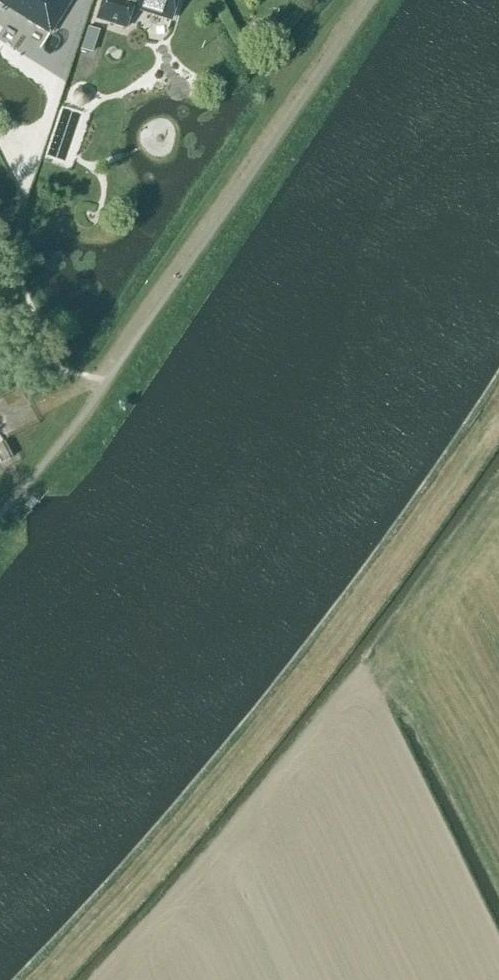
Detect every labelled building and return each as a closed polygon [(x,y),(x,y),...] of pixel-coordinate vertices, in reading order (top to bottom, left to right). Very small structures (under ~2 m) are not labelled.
[(70,2),(68,0),(0,0),(0,3),(50,35),(70,2)] [(177,0),(102,0),(96,19),(126,29),(132,7),(171,19),(177,0)] [(91,54),(94,46),(83,43),(80,50),(91,54)] [(76,105),(82,107),(88,104),(90,97),(87,91),(80,89),(74,92),(72,99),(76,105)] [(0,464),(12,458),(4,443),(0,445),(0,463),(0,464)]
